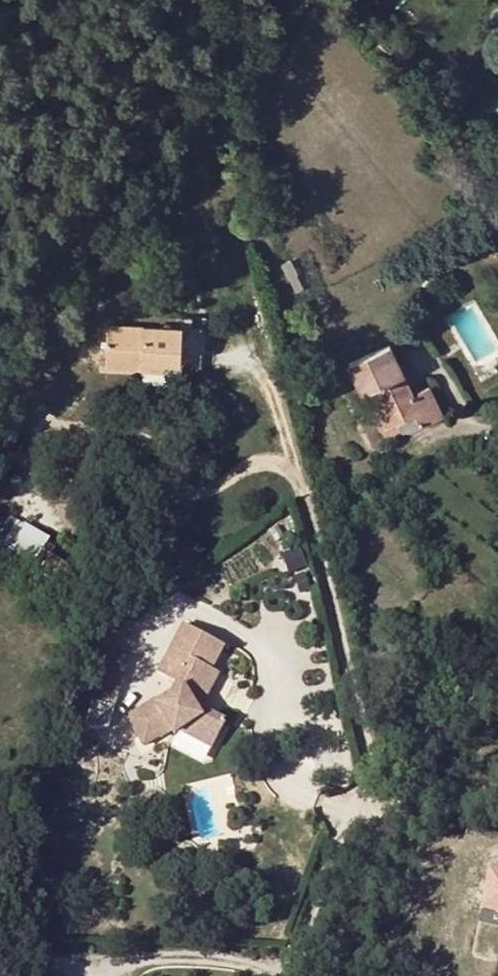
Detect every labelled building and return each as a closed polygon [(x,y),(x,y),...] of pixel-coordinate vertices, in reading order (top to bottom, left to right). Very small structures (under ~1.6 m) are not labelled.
[(292,261),(284,265),(290,279),(299,275),(292,261)] [(183,368),(185,328),(111,325),(111,366),(183,368)] [(183,368),(202,369),(204,328),(185,328),(183,368)] [(393,345),(351,363),(380,431),(397,423),(402,435),(443,417),(430,386),(419,391),(420,394),(415,397),(393,345)] [(33,560),(46,534),(5,512),(0,520),(0,543),(33,560)] [(186,725),(215,740),(226,718),(195,703),(199,694),(204,696),(217,671),(188,656),(171,691),(157,701),(154,698),(127,716),(145,743),(172,726),(175,731),(180,728),(186,725)] [(186,725),(180,728),(212,745),(215,740),(186,725)] [(474,909),(497,914),(497,867),(484,864),(474,909)]
